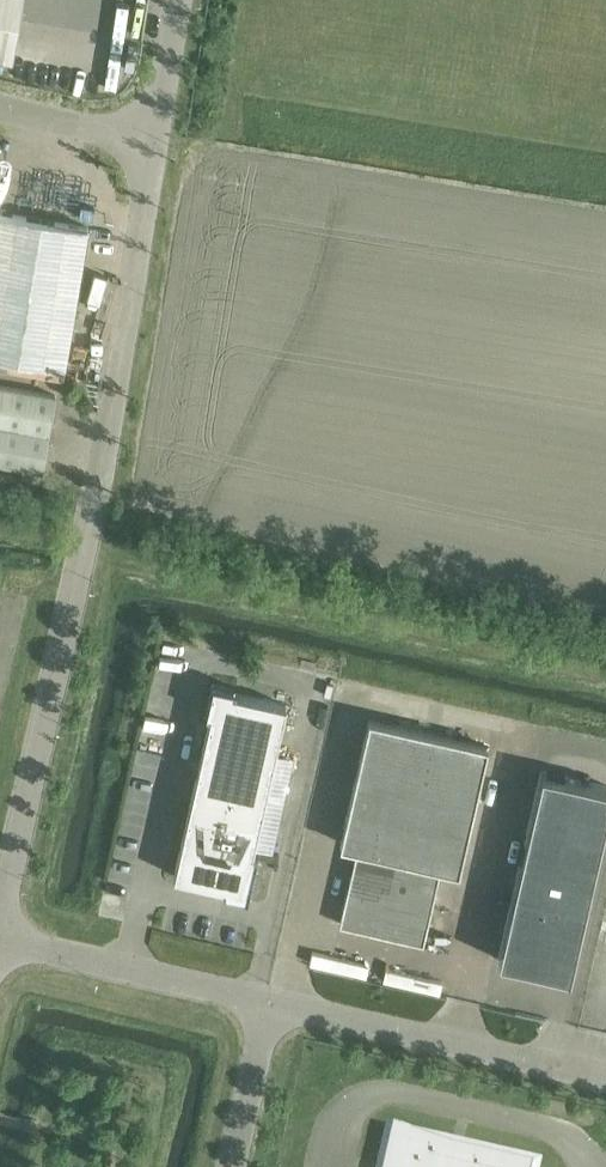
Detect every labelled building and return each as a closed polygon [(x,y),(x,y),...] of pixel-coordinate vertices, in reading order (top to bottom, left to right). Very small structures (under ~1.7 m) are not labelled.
[(21,0),(0,0),(0,55),(12,57),(21,0)] [(63,367),(86,226),(0,212),(0,369),(15,371),(17,359),(32,362),(30,374),(57,378),(59,366),(63,367)] [(41,470),(54,394),(0,385),(0,463),(41,470)] [(222,891),(246,896),(256,853),(251,852),(285,704),(233,692),(235,687),(212,682),(205,712),(209,713),(173,874),(224,885),(222,891)] [(440,865),(458,869),(486,746),(367,718),(339,842),(356,846),(338,923),(422,942),(440,865)] [(568,975),(605,810),(605,786),(540,771),(497,959),(568,975)] [(532,1166),(392,1128),(383,1166),(532,1166)]
